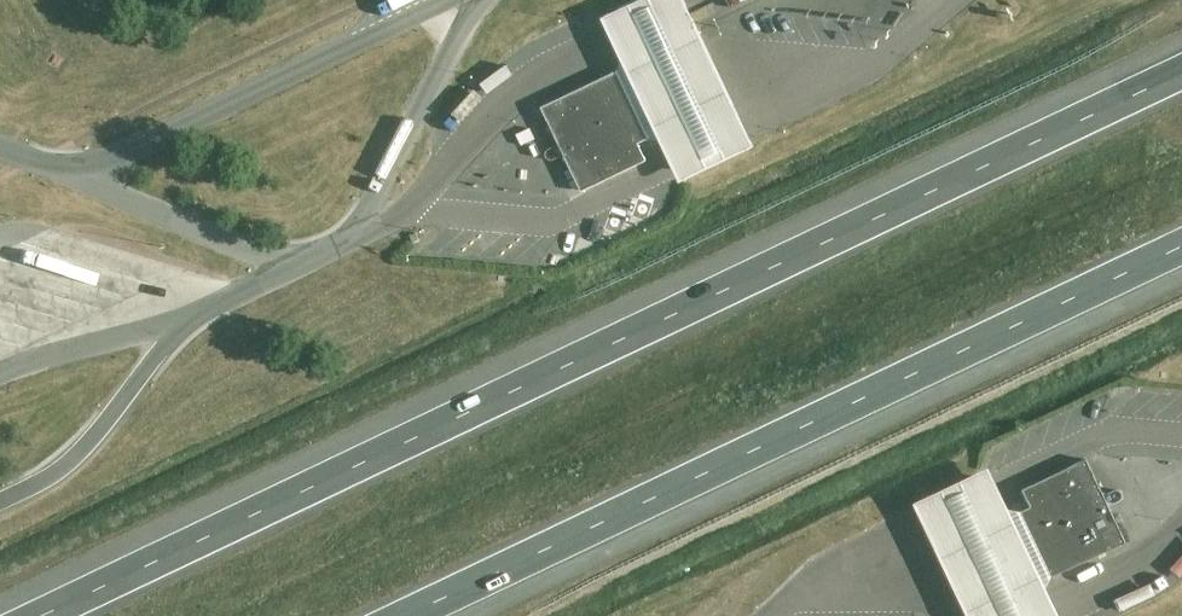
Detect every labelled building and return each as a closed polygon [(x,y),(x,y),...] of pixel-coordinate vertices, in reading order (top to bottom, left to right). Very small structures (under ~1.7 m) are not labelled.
[(603,23),(680,186),(687,182),(757,150),(752,139),(687,0),(652,0),(603,23)] [(650,139),(619,73),(543,109),(582,191),(645,161),(637,145),(650,139)] [(1125,543),(1086,461),(1023,491),(1031,507),(1019,513),(1051,579),(1125,543)] [(910,506),(961,615),(1053,615),(986,471),(910,506)]
